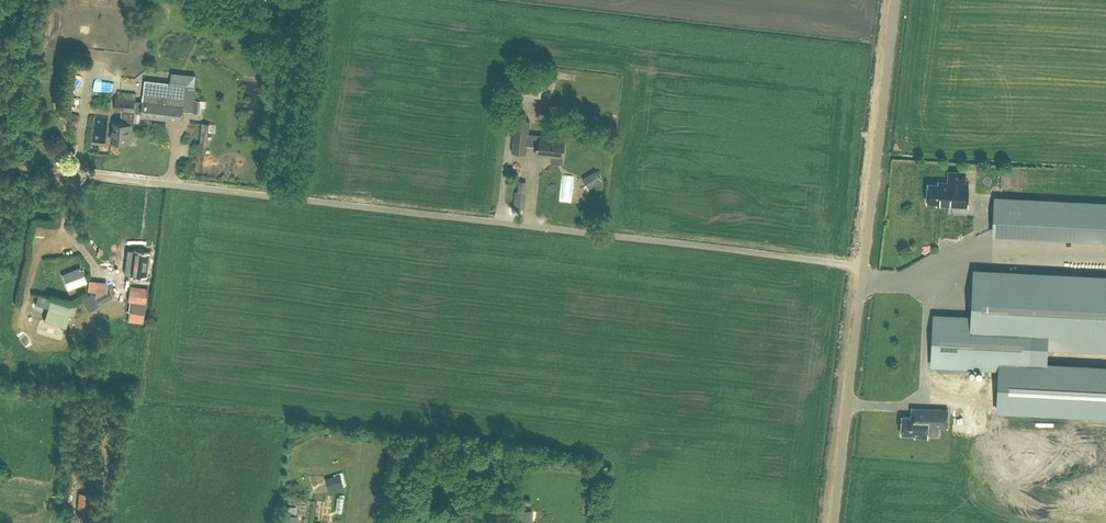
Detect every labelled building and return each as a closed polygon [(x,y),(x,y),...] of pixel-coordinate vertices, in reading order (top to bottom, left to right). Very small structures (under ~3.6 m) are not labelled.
[(183,111),(186,85),(145,80),(141,116),(182,121),(183,111)] [(133,124),(135,112),(136,99),(116,97),(115,110),(124,111),(123,123),(114,122),(111,141),(128,143),(129,133),(132,134),(133,124)] [(563,155),(565,137),(528,133),(530,120),(515,119),(512,152),(526,153),(527,145),(537,146),(536,154),(551,156),(551,161),(552,162),(560,163),(562,162),(563,155)] [(593,167),(580,173),(584,182),(598,176),(593,167)] [(568,198),(568,171),(556,171),(556,198),(568,198)] [(928,183),(927,202),(937,202),(937,204),(948,205),(958,206),(967,206),(968,197),(968,192),(969,183),(965,183),(965,172),(949,171),(948,182),(938,182),(938,184),(928,183)] [(515,192),(526,193),(527,180),(516,179),(515,192)] [(1008,216),(1008,228),(1023,229),(1024,198),(995,197),(994,215),(1008,216)] [(127,249),(124,274),(146,277),(149,252),(127,249)] [(932,352),(932,354),(933,355),(934,357),(935,358),(936,360),(937,361),(938,362),(940,363),(941,364),(943,365),(945,366),(999,368),(997,411),(1105,416),(1105,368),(1046,365),(1047,348),(1105,351),(1105,277),(974,270),(971,318),(934,316),(932,352)] [(83,275),(64,282),(67,289),(85,282),(83,275)] [(104,285),(103,276),(93,276),(93,285),(104,285)] [(129,301),(131,301),(129,312),(129,311),(127,320),(142,322),(143,314),(144,314),(144,309),(145,303),(147,287),(130,285),(127,300),(129,301)] [(107,291),(95,298),(100,304),(111,297),(107,291)] [(89,311),(98,305),(91,294),(81,299),(89,311)] [(60,328),(66,310),(44,304),(41,316),(46,318),(44,324),(60,328)] [(928,427),(939,427),(947,428),(948,410),(912,408),(911,416),(903,416),(902,416),(902,417),(901,433),(901,434),(902,434),(915,435),(915,437),(927,438),(928,427)] [(341,475),(332,477),(335,489),(344,487),(341,475)] [(87,509),(88,494),(78,493),(76,508),(87,509)] [(521,509),(519,521),(528,522),(530,510),(521,509)] [(298,515),(282,513),(281,522),(297,522),(298,515)]
